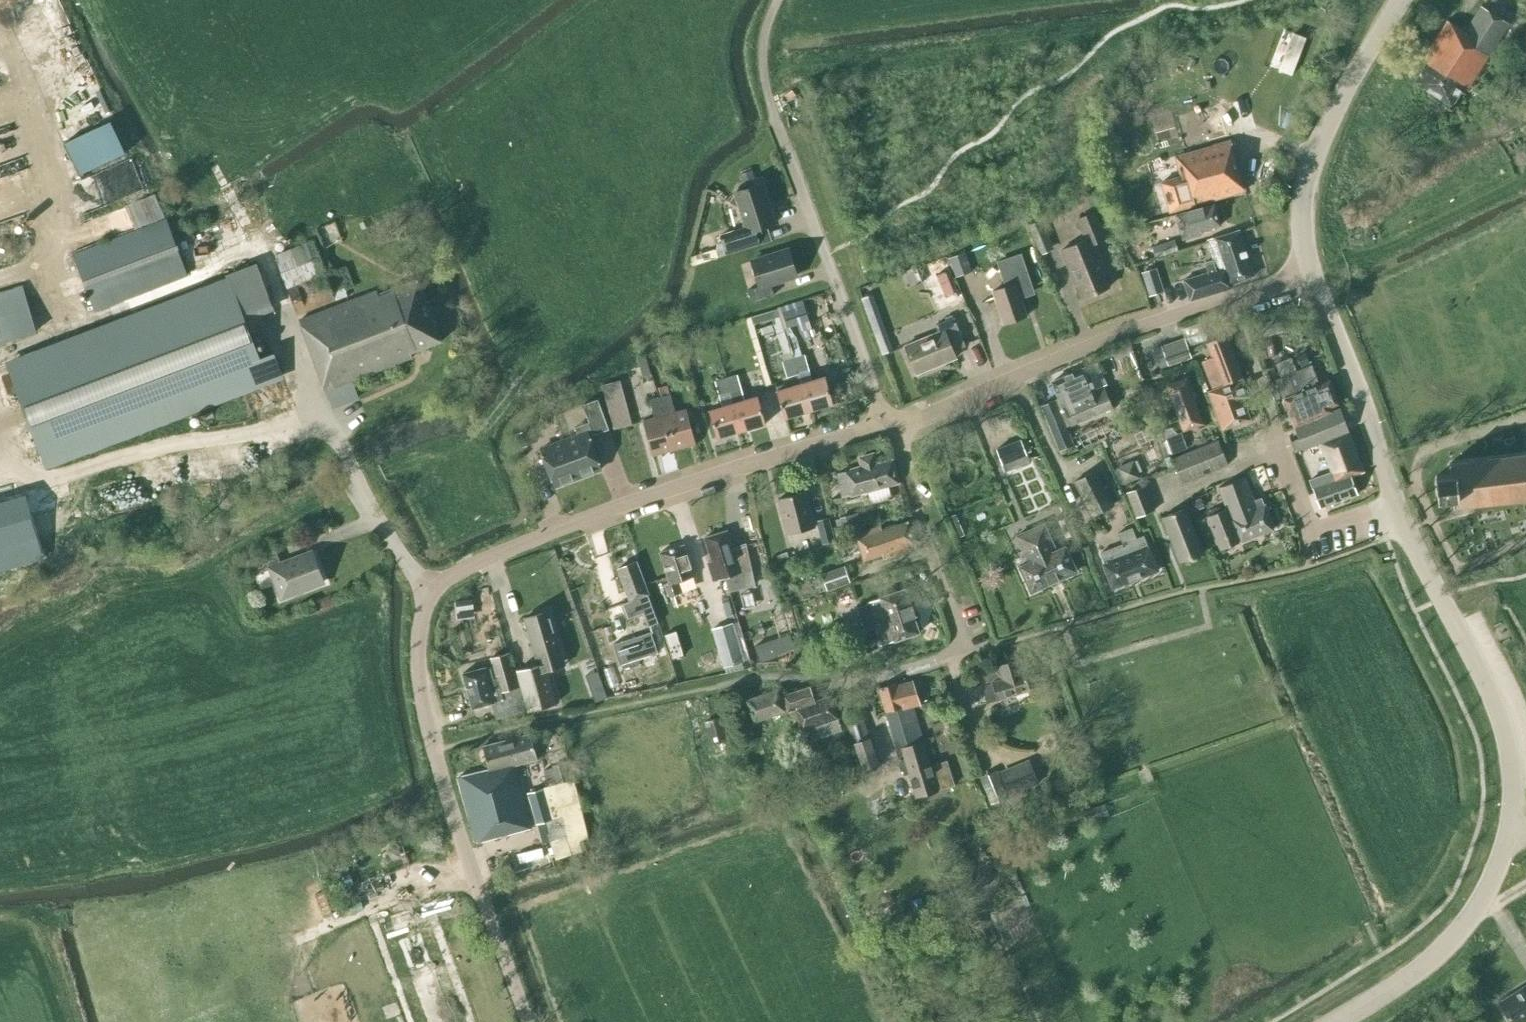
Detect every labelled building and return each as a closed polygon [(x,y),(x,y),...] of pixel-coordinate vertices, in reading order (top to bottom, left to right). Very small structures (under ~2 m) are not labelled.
[(1426,63),(1414,82),(1452,105),(1461,90),(1466,94),(1509,23),(1480,6),(1465,31),(1447,20),(1422,60),(1426,63)] [(1525,58),(1525,36),(1516,51),(1525,58)] [(1218,99),(1164,115),(1175,152),(1229,137),(1218,99)] [(78,172),(125,151),(110,118),(63,139),(78,172)] [(1245,191),(1230,141),(1175,157),(1181,176),(1161,182),(1170,212),(1245,191)] [(775,223),(762,183),(743,190),(738,187),(730,202),(739,207),(746,227),(720,235),(723,242),(726,254),(757,244),(752,230),(775,223)] [(1220,225),(1214,204),(1176,214),(1183,239),(1200,234),(1199,231),(1220,225)] [(1078,283),(1084,297),(1109,287),(1103,273),(1106,272),(1094,243),(1105,238),(1094,212),(1077,219),(1086,240),(1061,250),(1075,284),(1078,283)] [(74,254),(95,309),(187,275),(167,220),(74,254)] [(1028,225),(1040,255),(1054,250),(1042,220),(1028,225)] [(1207,273),(1184,280),(1190,300),(1232,287),(1230,283),(1254,275),(1239,230),(1208,240),(1214,260),(1204,263),(1207,273)] [(334,300),(335,299),(325,272),(322,265),(313,239),(290,248),(290,249),(275,254),(297,314),(334,300)] [(1161,244),(1164,255),(1178,250),(1174,239),(1161,244)] [(718,257),(726,254),(723,242),(717,244),(716,250),(718,257)] [(774,295),(770,283),(796,275),(788,250),(752,261),(759,286),(747,290),(751,302),(774,295)] [(992,291),(1004,323),(1027,315),(1019,292),(1032,287),(1019,251),(996,260),(1005,286),(992,291)] [(949,258),(956,277),(971,272),(964,253),(949,258)] [(1151,296),(1162,292),(1154,269),(1143,272),(1151,296)] [(45,464),(282,374),(274,352),(259,358),(230,280),(8,364),(45,464)] [(326,389),(412,356),(411,352),(439,342),(416,280),(378,294),(377,290),(299,319),(326,389)] [(951,281),(939,286),(948,308),(960,303),(951,281)] [(36,333),(24,285),(0,291),(0,342),(36,333)] [(861,296),(882,352),(904,344),(902,338),(891,342),(873,291),(861,296)] [(786,327),(808,320),(803,305),(782,311),(786,327)] [(905,345),(916,373),(956,357),(953,351),(965,346),(954,318),(936,325),(939,332),(905,345)] [(663,351),(678,348),(674,333),(659,337),(663,351)] [(1160,343),(1166,364),(1190,356),(1184,336),(1160,343)] [(1241,377),(1225,336),(1207,343),(1213,359),(1204,362),(1214,387),(1241,377)] [(1305,353),(1297,357),(1300,365),(1309,362),(1305,353)] [(642,376),(651,374),(645,355),(637,357),(642,376)] [(805,355),(794,358),(801,383),(809,410),(833,403),(825,376),(812,380),(805,355)] [(1277,363),(1283,374),(1297,367),(1292,356),(1277,363)] [(794,358),(782,361),(787,377),(798,373),(794,358)] [(1282,397),(1293,426),(1295,425),(1331,412),(1329,407),(1339,404),(1330,380),(1320,383),(1313,365),(1276,379),(1282,397)] [(1085,367),(1052,382),(1071,426),(1113,408),(1103,386),(1094,390),(1085,367)] [(727,378),(731,393),(742,390),(737,375),(727,378)] [(620,377),(601,383),(615,427),(634,421),(620,377)] [(742,430),(734,402),(731,393),(727,378),(715,381),(722,406),(709,410),(717,437),(742,430)] [(1244,378),(1236,381),(1207,392),(1222,430),(1250,419),(1242,399),(1250,396),(1244,378)] [(1185,379),(1167,385),(1183,430),(1201,424),(1185,379)] [(785,417),(809,410),(801,383),(777,390),(785,417)] [(671,394),(661,396),(675,448),(695,443),(686,409),(675,412),(671,394)] [(655,417),(643,420),(652,454),(675,448),(661,396),(650,399),(655,417)] [(742,430),(765,423),(758,396),(734,402),(742,430)] [(577,434),(564,439),(578,477),(601,469),(588,433),(607,426),(596,398),(583,403),(589,421),(575,427),(577,434)] [(1060,400),(1042,408),(1060,451),(1075,445),(1067,427),(1071,426),(1060,400)] [(206,420),(214,416),(210,406),(202,409),(206,420)] [(1340,408),(1331,412),(1295,425),(1299,437),(1291,441),(1295,451),(1349,431),(1340,408)] [(521,447),(533,443),(528,429),(516,433),(521,447)] [(1172,454),(1187,448),(1181,432),(1166,438),(1172,454)] [(1362,472),(1349,433),(1316,444),(1329,481),(1312,487),(1319,507),(1357,494),(1351,476),(1362,472)] [(1173,456),(1183,481),(1229,462),(1219,438),(1173,456)] [(555,485),(578,477),(564,439),(541,448),(555,485)] [(996,448),(1002,463),(1026,454),(1021,439),(996,448)] [(861,463),(861,466),(845,470),(852,496),(898,482),(892,459),(877,464),(876,462),(875,459),(870,454),(862,456),(861,463)] [(1439,498),(1453,496),(1454,507),(1525,500),(1525,454),(1449,464),(1450,474),(1436,475),(1439,498)] [(1124,482),(1141,475),(1134,457),(1117,464),(1124,482)] [(1075,479),(1093,514),(1117,502),(1099,468),(1075,479)] [(1219,487),(1227,508),(1240,541),(1273,528),(1261,497),(1254,500),(1245,477),(1219,487)] [(1127,490),(1137,515),(1157,508),(1148,482),(1127,490)] [(778,498),(787,534),(815,527),(805,491),(778,498)] [(26,494),(0,501),(0,569),(44,556),(26,494)] [(1194,510),(1204,506),(1201,498),(1190,502),(1194,510)] [(1163,516),(1180,562),(1202,553),(1185,508),(1163,516)] [(1220,549),(1240,541),(1227,508),(1207,516),(1220,549)] [(843,531),(855,528),(852,514),(840,517),(843,531)] [(817,521),(823,544),(835,541),(829,518),(817,521)] [(916,548),(907,521),(883,529),(881,524),(852,534),(858,550),(859,550),(862,561),(882,554),(883,558),(916,548)] [(1020,566),(1031,591),(1077,571),(1065,546),(1056,550),(1044,523),(1016,535),(1028,562),(1020,566)] [(1119,533),(1123,544),(1101,552),(1105,562),(1103,563),(1112,588),(1158,570),(1148,546),(1147,546),(1143,536),(1137,538),(1133,528),(1119,533)] [(727,530),(704,537),(712,561),(707,562),(713,580),(725,576),(729,591),(755,585),(751,566),(744,568),(738,547),(733,548),(727,530)] [(694,576),(684,544),(660,552),(669,581),(665,582),(669,596),(679,593),(675,582),(694,576)] [(323,581),(312,551),(280,563),(275,550),(247,560),(252,574),(270,567),(281,597),(323,581)] [(623,602),(626,602),(632,616),(644,611),(638,597),(649,592),(636,561),(618,568),(626,590),(619,592),(623,602)] [(821,571),(828,591),(852,583),(845,563),(821,571)] [(904,588),(879,597),(879,598),(866,602),(866,604),(857,607),(865,631),(874,627),(880,645),(893,640),(894,640),(919,632),(914,616),(916,615),(912,604),(910,605),(904,588)] [(481,596),(483,604),(493,602),(490,593),(481,596)] [(517,670),(528,710),(555,703),(546,671),(565,665),(549,610),(524,617),(534,653),(535,653),(538,664),(517,670)] [(713,629),(724,668),(745,662),(733,623),(713,629)] [(613,644),(619,664),(657,651),(651,632),(613,644)] [(795,650),(790,634),(754,645),(760,662),(776,657),(776,655),(795,650)] [(463,672),(472,707),(503,699),(501,691),(511,689),(518,687),(508,652),(491,656),(495,671),(492,671),(490,665),(463,672)] [(978,672),(988,702),(1030,688),(1025,671),(1021,672),(1017,659),(978,672)] [(901,707),(903,710),(913,707),(913,706),(920,703),(913,679),(896,685),(895,682),(878,688),(886,711),(901,707)] [(491,702),(495,718),(526,709),(520,686),(518,687),(511,689),(501,691),(503,699),(491,702)] [(809,686),(783,695),(789,711),(795,709),(803,730),(820,724),(823,735),(841,729),(830,695),(814,701),(809,686)] [(777,689),(747,700),(741,702),(739,697),(723,702),(732,734),(733,734),(734,739),(749,735),(748,730),(749,730),(746,722),(753,720),(754,721),(784,710),(777,689)] [(931,765),(913,707),(903,710),(901,707),(886,711),(897,748),(895,749),(900,762),(898,765),(900,770),(903,772),(904,775),(908,774),(915,796),(954,784),(946,761),(931,765)] [(705,719),(713,746),(729,741),(721,714),(705,719)] [(862,769),(879,764),(862,715),(846,720),(862,769)] [(529,826),(512,764),(537,757),(530,733),(483,746),(489,768),(458,777),(475,841),(529,826)] [(831,748),(840,775),(856,770),(847,743),(831,748)] [(1039,782),(1030,761),(1000,774),(1008,794),(1039,782)] [(557,783),(569,779),(565,762),(552,765),(557,783)] [(981,779),(991,803),(1006,797),(997,773),(981,779)] [(528,794),(537,821),(553,816),(544,789),(528,794)] [(1500,1003),(1513,1021),(1525,1021),(1525,986),(1500,1003)] [(940,1012),(924,1020),(925,1021),(945,1021),(940,1012)]
